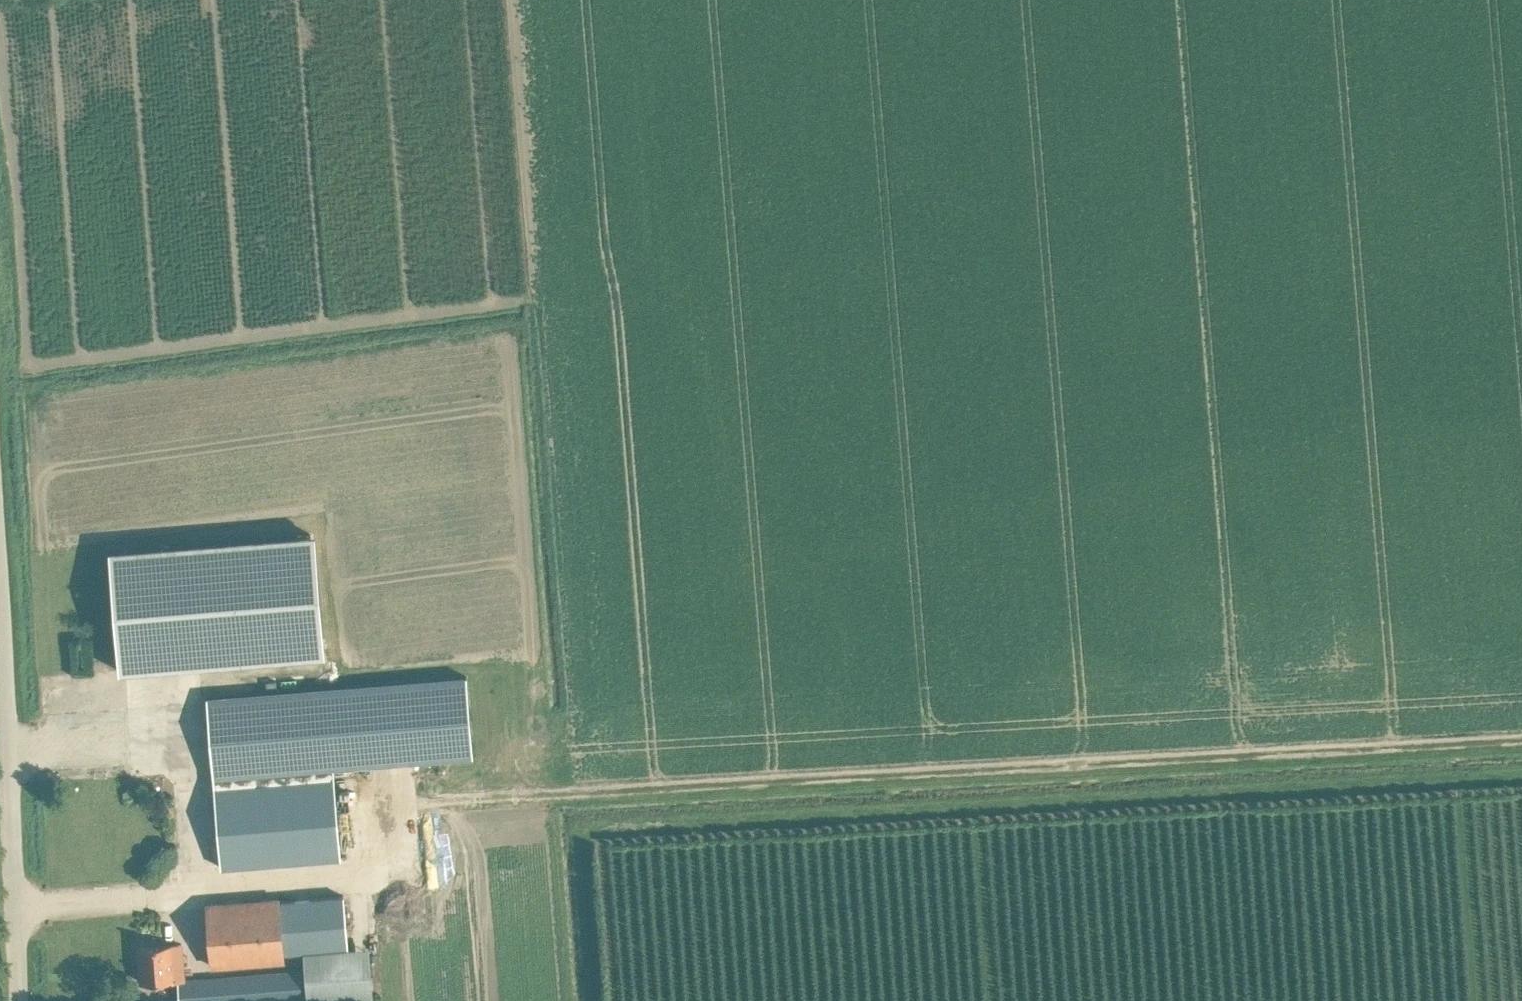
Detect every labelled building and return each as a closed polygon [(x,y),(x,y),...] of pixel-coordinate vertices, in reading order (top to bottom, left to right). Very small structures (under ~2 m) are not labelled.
[(120,671),(321,654),(311,533),(110,549),(120,671)] [(467,677),(347,687),(207,699),(221,869),(341,859),(334,769),(473,757),(467,677)] [(344,897),(279,902),(279,900),(207,905),(213,967),(285,961),(284,952),(299,951),(300,970),(185,980),(182,945),(139,948),(142,983),(172,981),(172,982),(177,982),(179,1000),(306,1000),(307,1000),(333,1000),(372,998),(368,945),(348,946),(344,897)]
